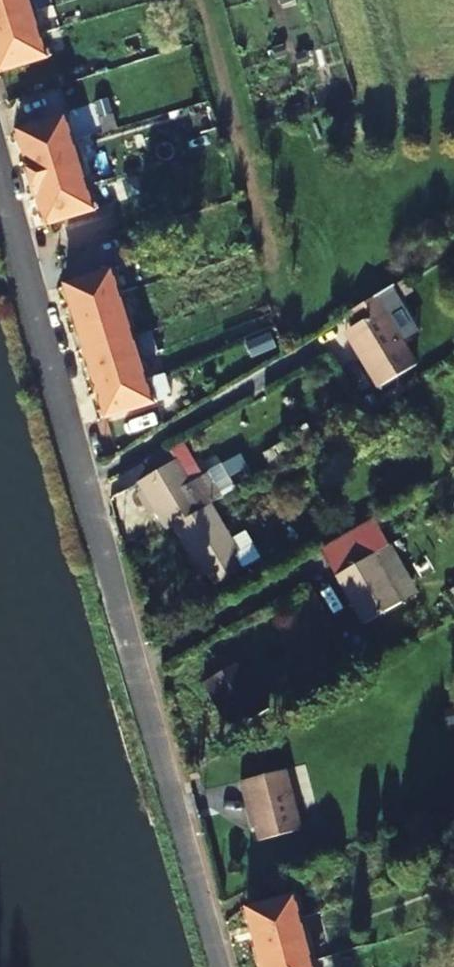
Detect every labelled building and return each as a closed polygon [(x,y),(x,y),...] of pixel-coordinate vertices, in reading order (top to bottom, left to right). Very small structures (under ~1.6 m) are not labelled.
[(32,16),(28,0),(3,0),(0,1),(0,26),(32,16)] [(39,38),(32,16),(0,26),(0,50),(39,38)] [(45,58),(39,38),(0,50),(0,68),(1,72),(45,58)] [(25,154),(72,140),(65,118),(18,132),(25,154)] [(31,177),(78,163),(72,140),(25,154),(31,177)] [(39,200),(85,186),(78,163),(31,177),(39,200)] [(46,225),(93,210),(85,186),(39,200),(46,225)] [(74,308),(119,295),(113,273),(68,286),(74,308)] [(381,310),(403,297),(397,288),(375,301),(381,310)] [(80,329),(125,316),(119,295),(74,308),(80,329)] [(355,366),(351,368),(368,398),(405,376),(389,349),(374,323),(380,319),(379,317),(371,303),(338,323),(345,335),(339,338),(355,366)] [(374,323),(389,349),(403,341),(389,317),(382,315),(379,317),(380,319),(374,323)] [(87,352),(132,339),(125,316),(80,329),(87,352)] [(335,341),(351,368),(355,366),(339,338),(335,341)] [(132,339),(87,352),(94,376),(139,363),(132,339)] [(100,398),(146,384),(139,363),(94,376),(100,398)] [(107,420),(153,407),(146,384),(100,398),(107,420)] [(169,450),(142,466),(149,478),(139,485),(167,534),(174,529),(212,506),(222,500),(207,475),(189,485),(169,450)] [(234,542),(212,506),(174,529),(202,577),(208,573),(216,588),(262,561),(247,534),(234,542)] [(324,556),(367,629),(405,607),(377,560),(391,551),(375,525),(324,556)] [(405,607),(421,597),(393,550),(391,551),(377,560),(405,607)] [(233,733),(271,709),(242,662),(205,686),(233,733)] [(304,764),(289,768),(304,824),(320,820),(304,764)] [(244,802),(247,801),(251,816),(290,794),(284,773),(240,785),(244,802)] [(290,794),(251,816),(259,844),(301,832),(290,794)] [(292,898),(247,909),(252,930),(297,919),(292,898)] [(258,953),(302,940),(297,919),(252,930),(258,953)] [(308,965),(302,940),(258,953),(262,966),(300,966),(308,965)]
